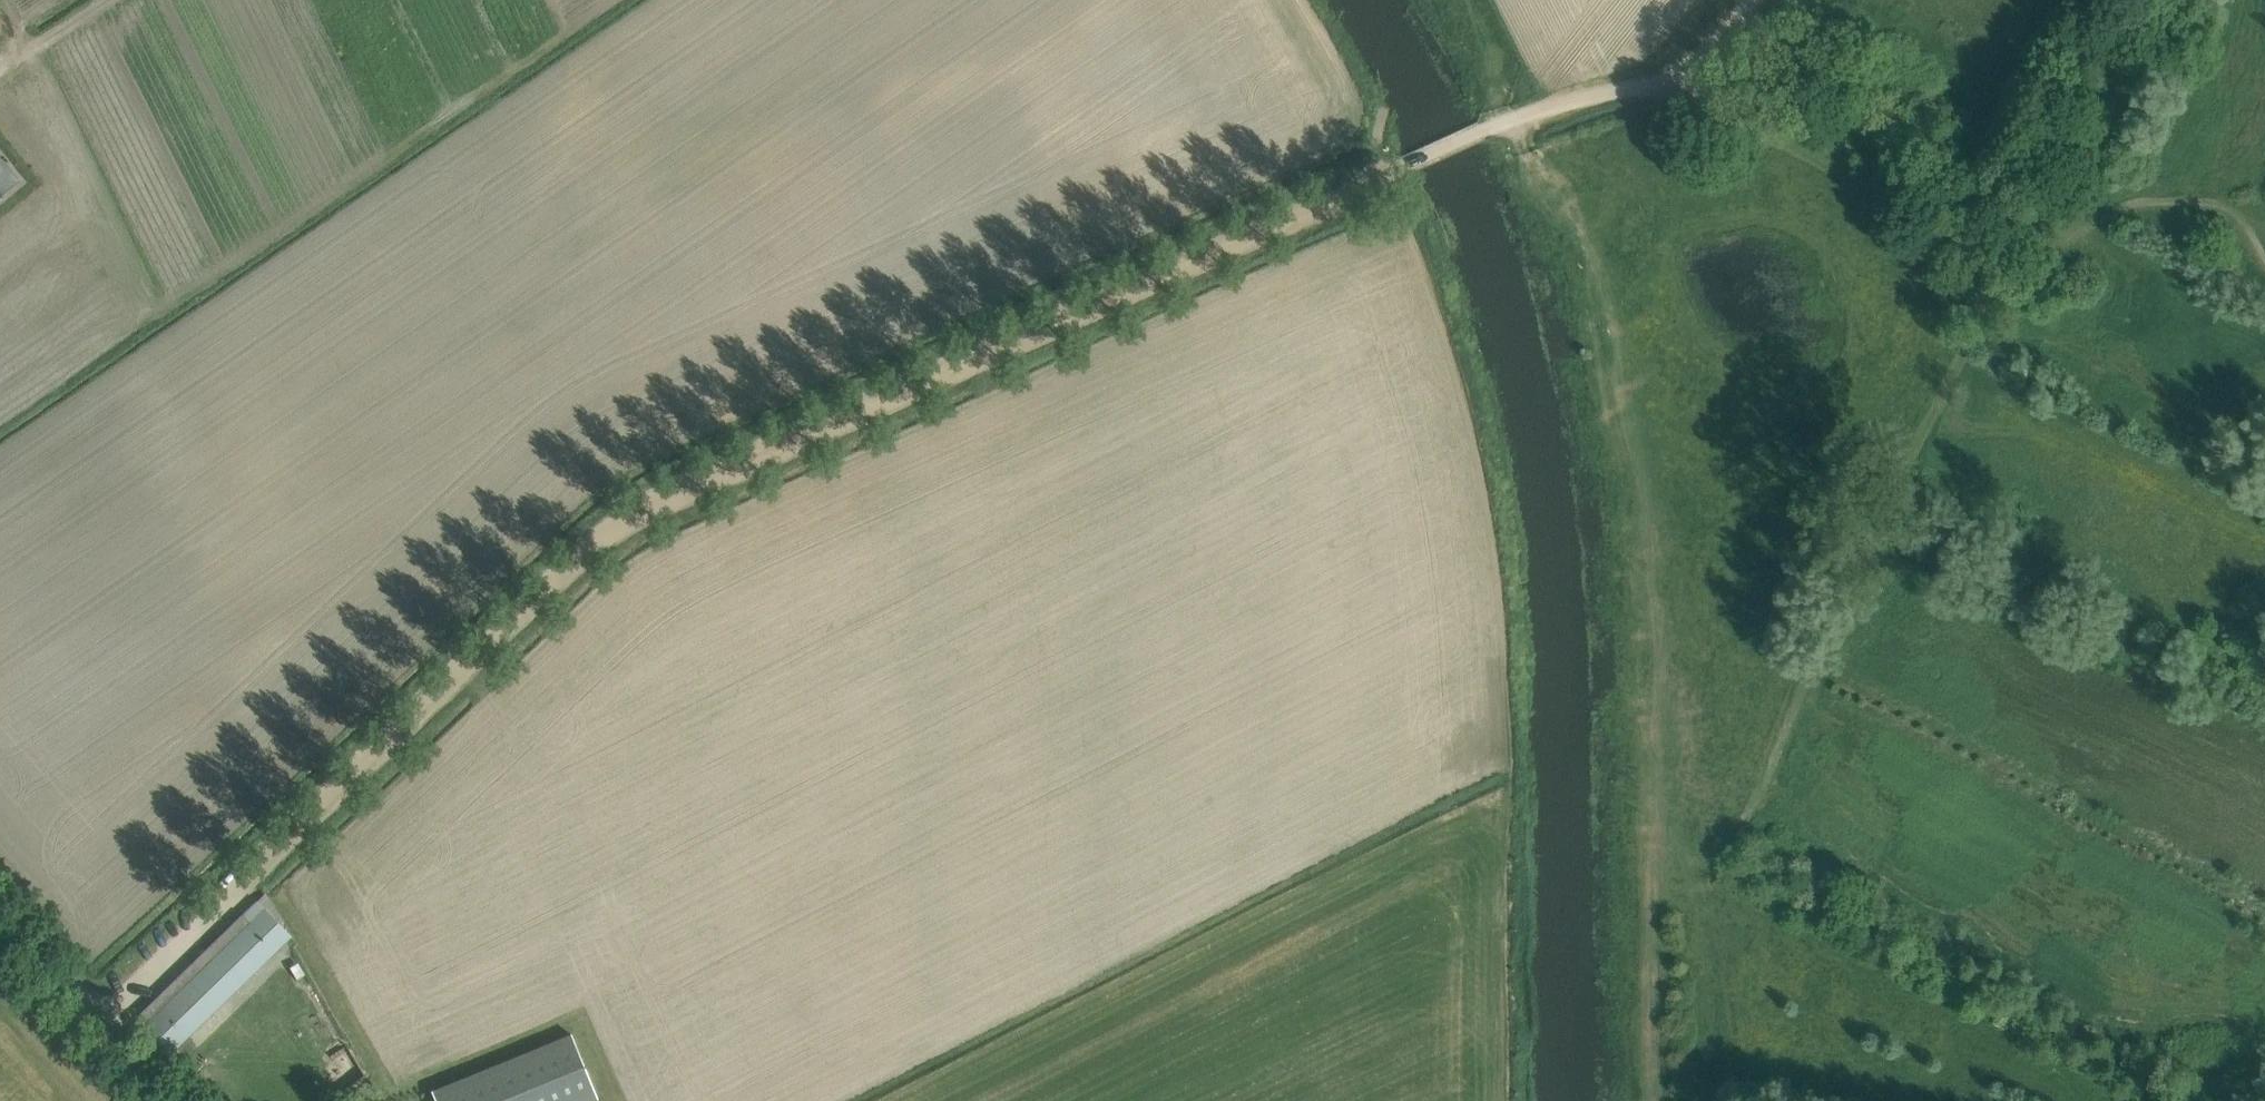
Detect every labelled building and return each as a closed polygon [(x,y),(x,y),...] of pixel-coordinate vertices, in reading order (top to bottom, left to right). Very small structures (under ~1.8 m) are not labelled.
[(243,914),(242,914),(143,1011),(151,1019),(145,1025),(172,1052),(277,949),(243,914)] [(598,1096),(573,1034),(432,1091),(436,1100),(587,1100),(598,1096)]
